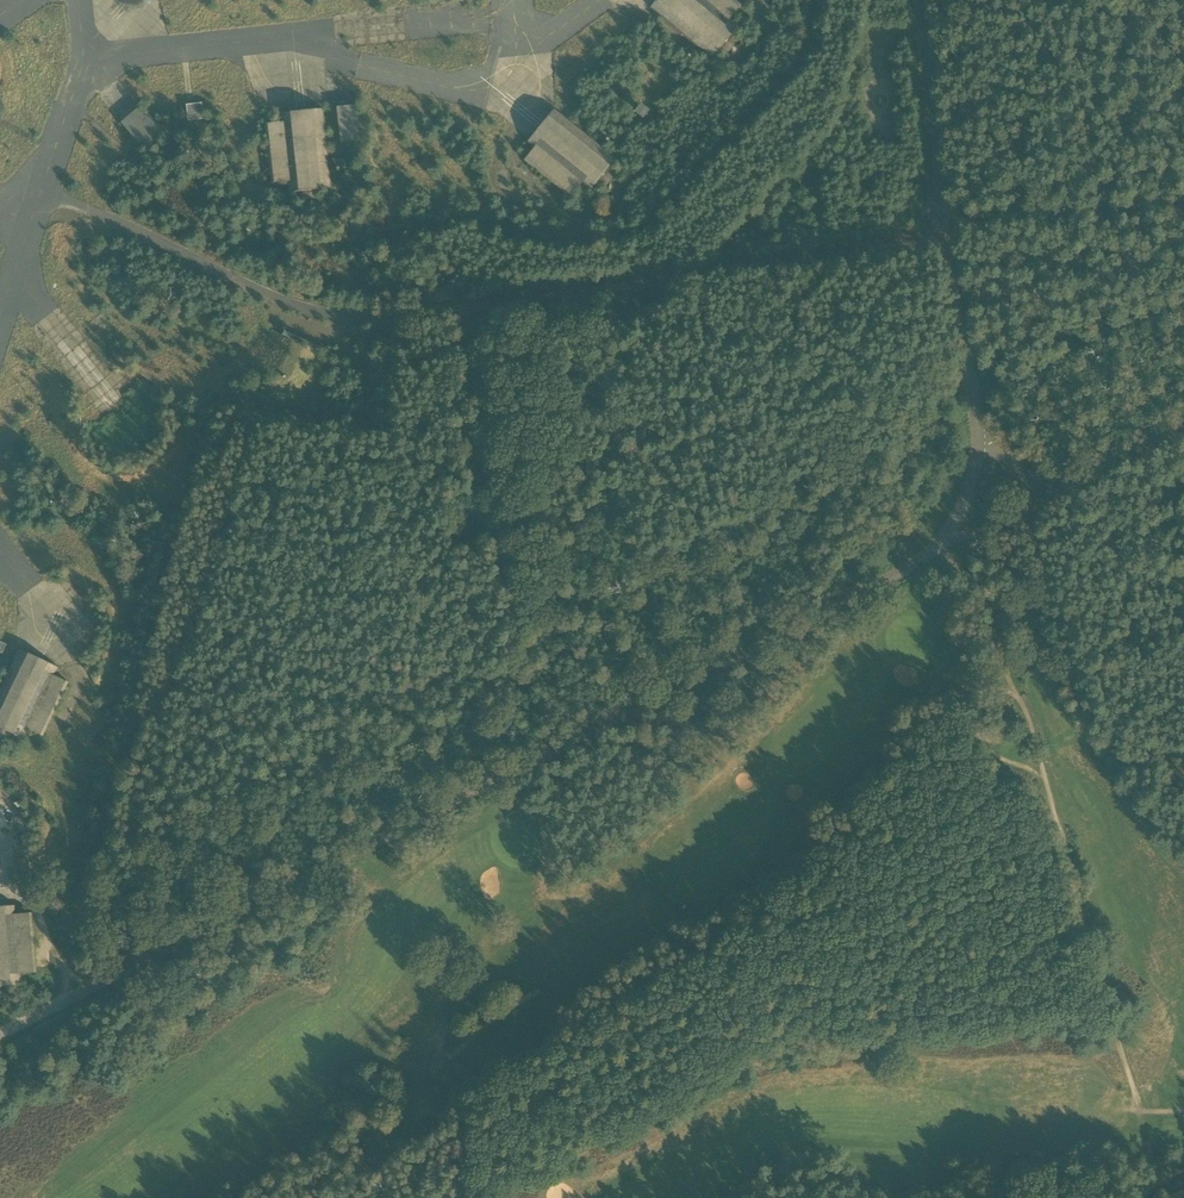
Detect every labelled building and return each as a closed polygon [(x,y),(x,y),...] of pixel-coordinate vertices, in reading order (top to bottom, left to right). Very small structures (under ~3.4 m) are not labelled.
[(718,47),(724,41),(729,46),(736,39),(730,34),(739,22),(731,16),(739,5),(733,0),(661,0),(718,47)] [(181,104),(182,124),(201,123),(200,103),(181,104)] [(532,130),(597,182),(602,175),(606,179),(613,171),(609,167),(616,157),(584,132),(556,109),(551,105),(532,130)] [(332,108),(335,144),(357,142),(353,106),(332,108)] [(634,119),(638,111),(631,107),(627,114),(634,119)] [(121,122),(143,149),(161,135),(138,108),(121,122)] [(298,192),(299,202),(318,200),(317,191),(328,190),(320,109),(279,113),(280,124),(261,126),(267,186),(288,184),(289,193),(298,192)] [(85,324),(92,334),(111,321),(104,311),(85,324)] [(6,747),(9,739),(18,744),(24,732),(39,740),(64,685),(49,678),(53,670),(16,653),(0,687),(0,744),(6,747)] [(7,997),(6,988),(18,987),(17,974),(34,973),(30,917),(12,918),(12,909),(0,910),(0,997),(7,997)]
